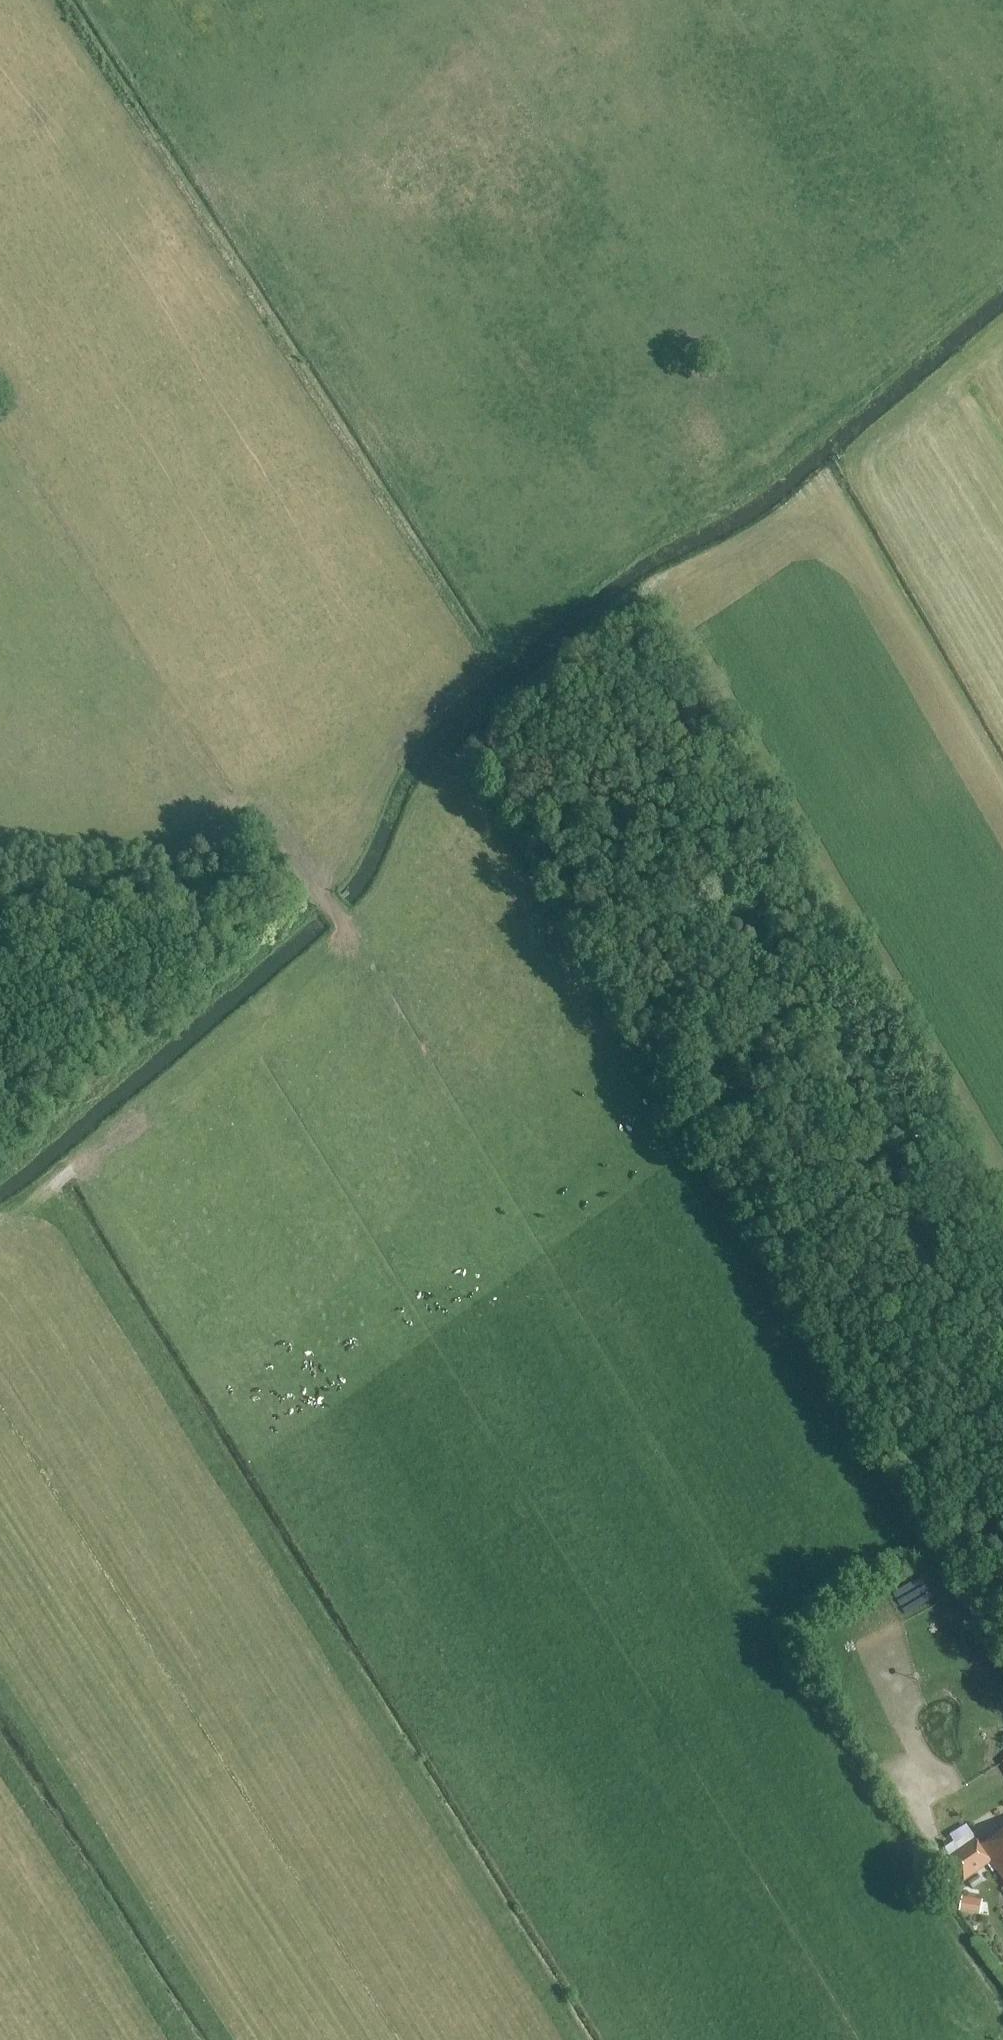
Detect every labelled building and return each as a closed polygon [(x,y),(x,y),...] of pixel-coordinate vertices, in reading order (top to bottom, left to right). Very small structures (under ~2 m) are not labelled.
[(981,1846),(977,1841),(950,1860),(964,1881),(992,1862),(1002,1879),(1002,1830),(981,1846)] [(960,1911),(976,1914),(978,1899),(962,1897),(960,1911)]
